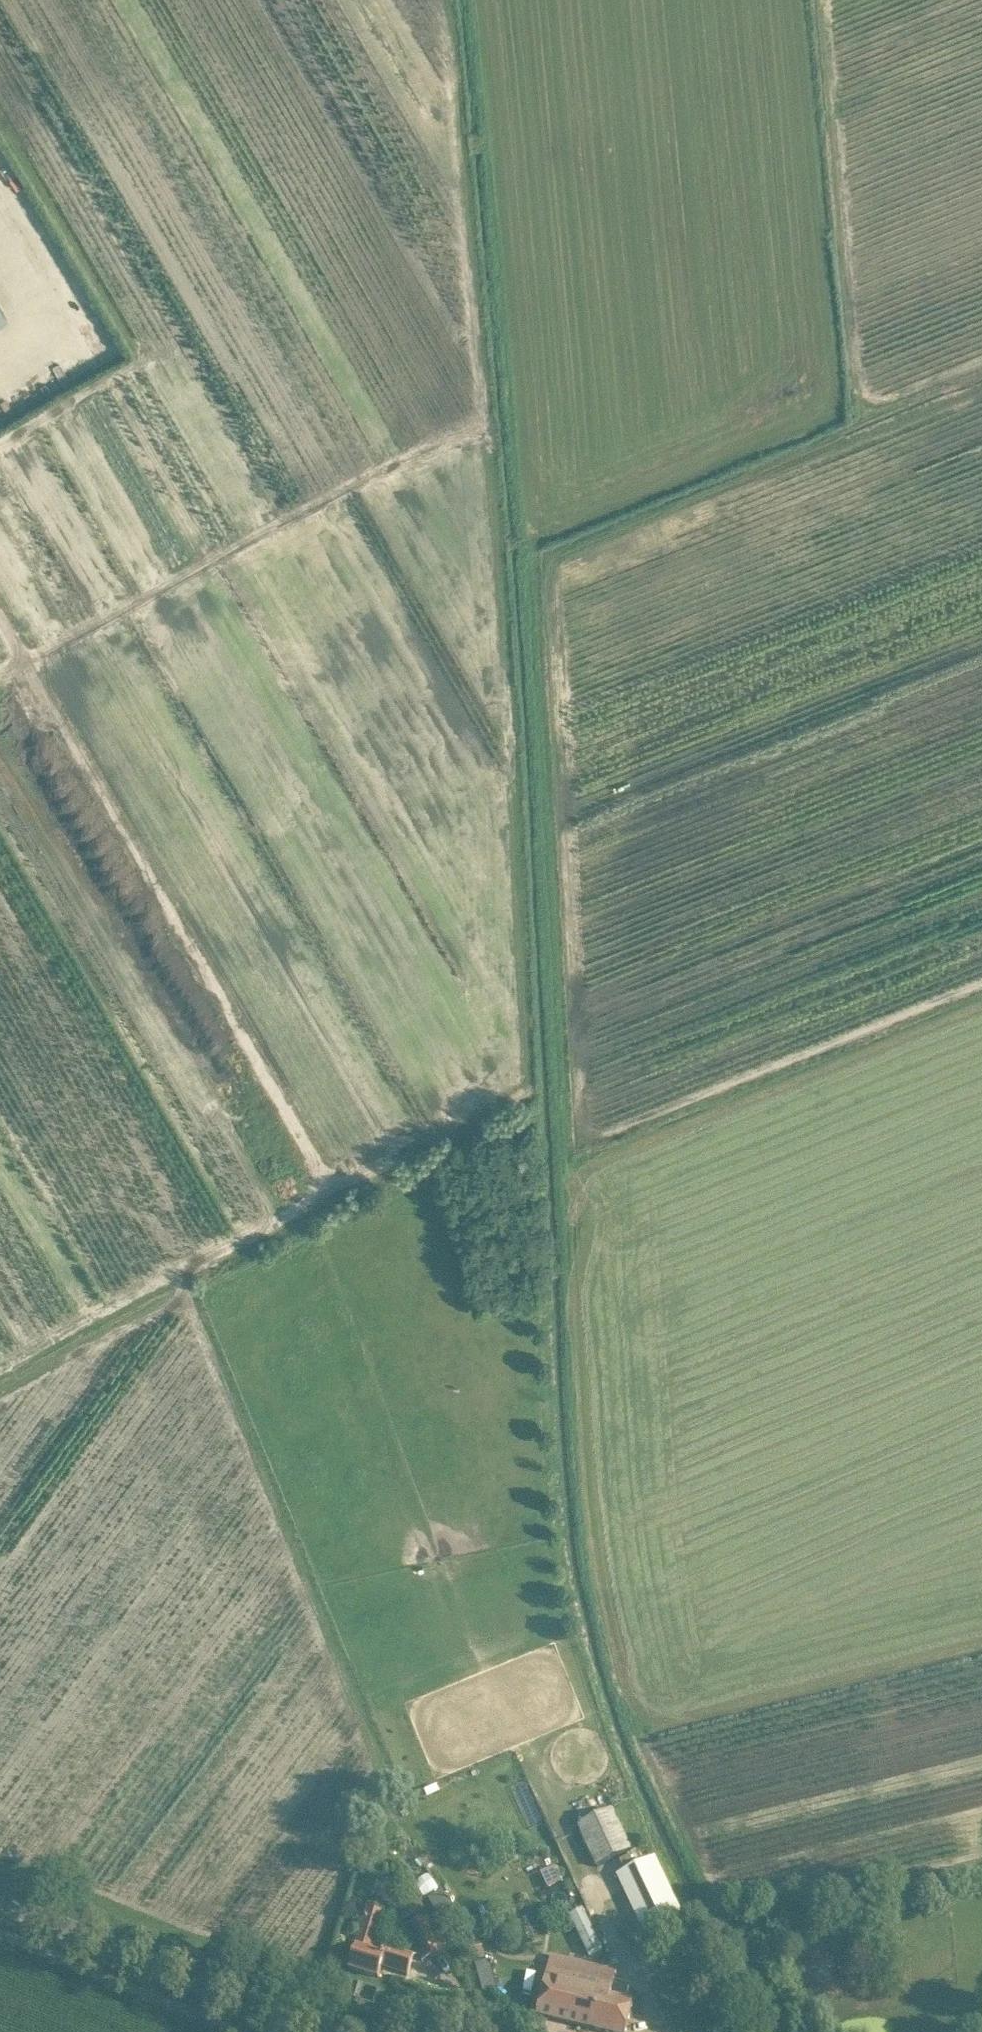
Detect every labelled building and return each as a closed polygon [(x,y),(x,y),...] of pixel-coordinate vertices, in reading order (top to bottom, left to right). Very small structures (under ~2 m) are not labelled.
[(576,1824),(596,1867),(632,1850),(612,1808),(576,1824)] [(652,1860),(619,1876),(646,1935),(680,1920),(652,1860)] [(556,1866),(538,1873),(551,1905),(569,1897),(556,1866)] [(399,1911),(403,1920),(418,1913),(414,1904),(399,1911)] [(349,1969),(378,1978),(382,1967),(408,1975),(414,1956),(387,1947),(384,1955),(372,1951),(384,1910),(369,1905),(349,1969)] [(576,1932),(568,1936),(573,1947),(582,1942),(589,1956),(603,1949),(584,1911),(570,1918),(577,1932),(576,1932)] [(407,1929),(422,1961),(444,1951),(429,1918),(407,1929)] [(488,1959),(475,1963),(483,1991),(496,1987),(488,1959)] [(613,1985),(548,1970),(537,2016),(603,2031),(626,2031),(634,2002),(610,1996),(613,1985)]
